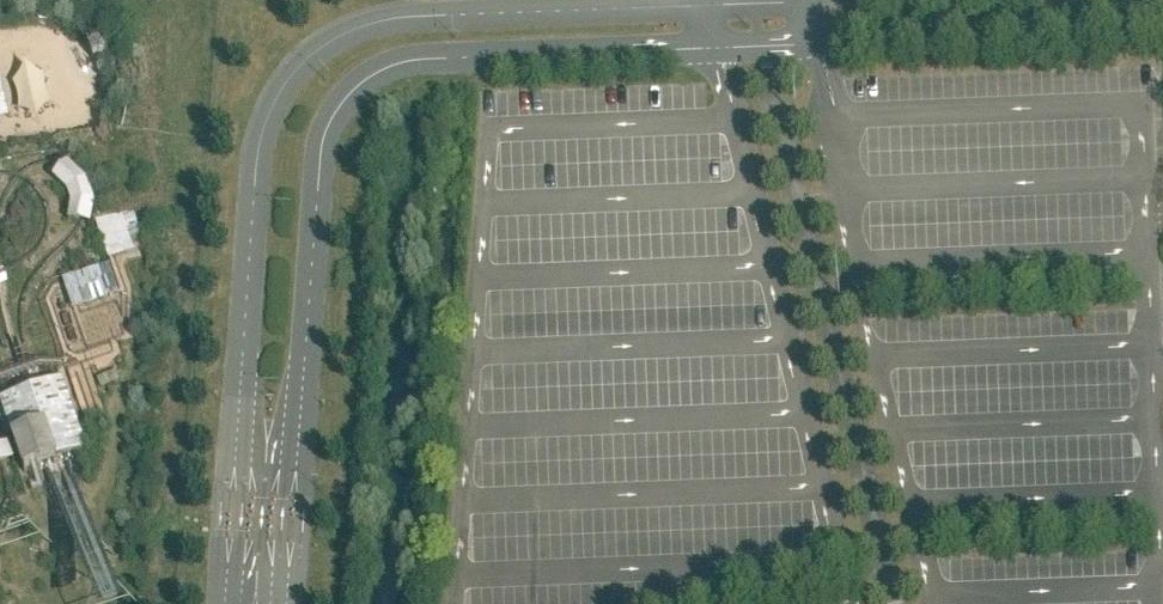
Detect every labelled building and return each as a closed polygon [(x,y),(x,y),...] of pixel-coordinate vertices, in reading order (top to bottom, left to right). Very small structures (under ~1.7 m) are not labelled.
[(126,208),(96,218),(109,258),(113,257),(130,251),(148,245),(135,205),(126,208)] [(109,263),(65,277),(66,280),(75,308),(120,293),(119,290),(109,263)] [(21,391),(1,398),(20,454),(22,459),(25,469),(45,462),(64,456),(88,448),(84,437),(82,432),(63,377),(40,385),(30,388),(21,391)]
